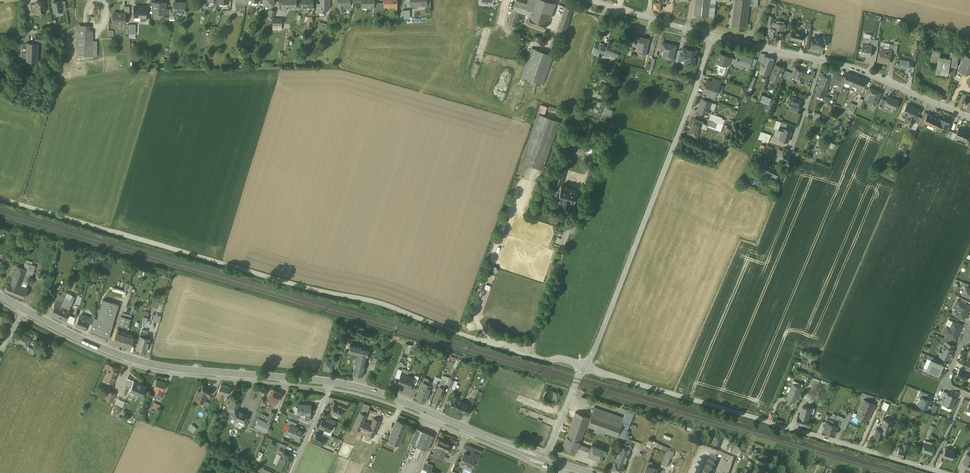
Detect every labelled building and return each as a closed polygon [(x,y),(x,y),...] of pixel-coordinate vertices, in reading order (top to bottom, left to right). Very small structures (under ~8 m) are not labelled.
[(282,10),(287,10),(287,4),(296,4),(296,1),(296,0),(282,0),(282,10)] [(302,1),(302,4),(304,4),(304,8),(314,8),(314,0),(302,0),(302,1)] [(321,3),(318,3),(318,12),(326,12),(326,8),(329,8),(330,0),(321,0),(321,3)] [(339,12),(343,13),(344,13),(344,5),(351,5),(351,0),(339,0),(339,12)] [(546,0),(528,0),(527,3),(517,0),(516,0),(513,10),(519,12),(530,15),(531,12),(545,17),(550,19),(555,3),(546,0)] [(695,15),(708,17),(710,0),(696,0),(695,15)] [(735,1),(732,29),(747,31),(747,24),(749,6),(757,7),(758,0),(736,0),(735,1)] [(61,1),(53,2),(54,13),(62,11),(62,10),(61,1)] [(166,2),(153,1),(153,12),(160,13),(160,15),(165,15),(165,8),(166,8),(166,2)] [(44,2),(36,3),(36,4),(37,12),(37,13),(46,12),(44,2)] [(186,2),(174,2),(174,9),(174,12),(177,12),(182,12),(182,10),(186,10),(186,2)] [(147,7),(135,6),(134,15),(141,16),(141,20),(146,20),(146,16),(147,16),(147,7)] [(566,7),(557,31),(565,33),(567,27),(573,10),(566,7)] [(519,12),(513,10),(508,24),(514,26),(519,12)] [(545,17),(531,12),(530,15),(527,23),(539,27),(544,29),(547,22),(544,21),(545,17)] [(126,14),(119,14),(119,13),(113,13),(113,23),(126,23),(126,14)] [(281,18),(273,18),(273,29),(281,29),(281,18)] [(327,23),(320,21),(318,28),(325,30),(327,23)] [(773,28),(778,29),(785,30),(786,23),(774,21),(773,28)] [(778,29),(773,28),(770,27),(769,35),(777,36),(778,29)] [(804,33),(792,30),(790,40),(802,42),(804,33)] [(90,31),(78,31),(77,56),(92,56),(93,41),(93,31),(90,31)] [(45,35),(35,34),(35,42),(45,43),(45,35)] [(649,39),(637,36),(635,42),(640,43),(637,52),(645,54),(649,39)] [(821,38),(816,37),(813,37),(811,46),(814,47),(818,48),(818,47),(822,48),(823,44),(823,39),(821,39),(821,38)] [(606,46),(595,42),(593,49),(600,51),(603,52),(604,51),(605,51),(606,49),(605,49),(606,46)] [(617,44),(613,42),(613,43),(610,42),(608,45),(606,48),(607,49),(606,52),(608,53),(608,54),(612,56),(612,55),(616,56),(618,53),(619,53),(620,50),(619,50),(620,46),(617,45),(617,44)] [(676,45),(662,42),(660,49),(666,51),(665,57),(672,59),(676,45)] [(39,43),(27,43),(26,52),(26,61),(38,61),(39,43)] [(868,45),(863,44),(861,56),(871,58),(873,46),(868,45)] [(894,46),(890,45),(889,50),(891,51),(891,53),(897,54),(898,46),(894,46)] [(697,50),(682,47),(681,51),(681,52),(680,58),(681,58),(685,59),(684,63),(693,65),(697,52),(697,50)] [(553,55),(531,48),(521,76),(543,84),(553,55)] [(889,50),(880,49),(878,62),(889,64),(891,53),(891,51),(889,50)] [(950,59),(940,57),(941,52),(933,50),(931,62),(938,63),(936,72),(948,74),(949,65),(950,59)] [(730,57),(720,53),(717,63),(727,66),(728,64),(730,57)] [(752,59),(739,54),(735,65),(739,66),(739,64),(749,67),(751,63),(752,59)] [(966,55),(963,60),(964,61),(963,63),(962,63),(962,65),(959,70),(966,74),(968,71),(969,71),(969,58),(966,55)] [(775,60),(764,56),(762,62),(759,71),(769,75),(775,60)] [(652,70),(655,58),(652,57),(651,63),(646,62),(645,68),(652,70)] [(912,60),(899,58),(897,67),(911,69),(912,61),(912,60)] [(784,67),(776,64),(773,70),(770,78),(779,82),(782,77),(781,76),(784,67)] [(805,71),(795,67),(793,74),(792,76),(797,78),(799,84),(804,83),(802,77),(804,72),(805,71)] [(793,74),(785,71),(783,77),(788,79),(789,76),(792,77),(792,76),(793,74)] [(811,75),(804,72),(802,77),(804,83),(808,84),(810,79),(810,77),(811,75)] [(866,79),(848,72),(846,78),(844,82),(845,82),(862,89),(866,79)] [(834,73),(832,78),(831,82),(836,84),(838,79),(840,76),(834,73)] [(822,75),(818,86),(827,90),(831,82),(832,78),(822,75)] [(756,78),(753,77),(747,93),(750,94),(756,78)] [(712,81),(707,80),(705,86),(706,86),(717,90),(719,84),(720,84),(712,81)] [(705,86),(703,92),(707,94),(715,96),(717,90),(705,86)] [(827,90),(818,86),(815,93),(818,94),(821,96),(824,97),(827,90)] [(881,92),(870,87),(868,92),(871,94),(868,101),(867,102),(875,105),(881,92)] [(587,92),(585,97),(584,97),(578,113),(582,114),(590,93),(587,92)] [(893,99),(890,98),(890,97),(888,96),(886,100),(884,104),(885,104),(895,109),(898,102),(898,101),(897,99),(895,99),(893,99)] [(712,102),(702,98),(697,111),(707,115),(712,102)] [(886,100),(882,98),(878,106),(883,108),(885,104),(884,104),(886,100)] [(794,100),(790,99),(789,104),(790,104),(789,108),(797,111),(799,105),(798,105),(799,101),(794,100)] [(857,105),(851,103),(848,109),(854,111),(857,105)] [(919,110),(907,105),(904,113),(908,115),(914,118),(915,118),(916,115),(919,110)] [(613,111),(606,108),(603,115),(611,118),(613,111)] [(941,119),(928,113),(924,123),(934,127),(937,128),(937,127),(941,119)] [(559,121),(538,114),(521,161),(542,169),(559,121)] [(720,117),(711,114),(709,119),(718,122),(720,117)] [(922,118),(916,115),(915,118),(914,118),(913,121),(919,124),(920,121),(922,118)] [(703,122),(694,118),(688,134),(697,137),(700,128),(703,122)] [(718,122),(709,119),(707,125),(716,128),(718,122)] [(951,122),(941,119),(937,127),(939,128),(944,130),(948,132),(950,127),(949,126),(951,122)] [(912,123),(910,128),(916,130),(919,124),(913,121),(912,123)] [(723,124),(718,122),(716,128),(707,125),(706,124),(705,126),(707,127),(715,130),(721,132),(723,124)] [(969,132),(959,127),(957,133),(956,135),(966,140),(969,132)] [(786,129),(783,128),(782,131),(780,137),(780,138),(784,139),(784,140),(788,142),(789,140),(792,131),(786,129)] [(782,131),(778,130),(776,129),(774,137),(780,139),(780,138),(780,137),(782,131)] [(594,146),(589,159),(593,160),(598,147),(594,146)] [(773,150),(765,146),(762,153),(770,156),(771,153),(772,154),(773,152),(772,151),(773,150)] [(775,162),(763,157),(758,169),(760,170),(765,172),(777,177),(782,166),(776,163),(775,165),(774,164),(775,162)] [(564,173),(557,171),(554,181),(561,183),(564,173)] [(576,190),(560,185),(557,196),(561,197),(560,201),(567,203),(568,200),(573,201),(576,190)] [(528,224),(525,223),(522,234),(526,235),(530,225),(528,224)] [(24,269),(17,266),(15,270),(22,272),(23,269),(27,271),(21,286),(26,287),(32,272),(33,272),(33,273),(33,272),(36,266),(26,263),(24,269)] [(22,272),(15,270),(9,286),(6,284),(5,289),(24,297),(28,288),(26,287),(21,286),(27,271),(23,269),(22,272)] [(965,286),(962,294),(969,298),(969,288),(968,287),(965,286)] [(59,293),(56,300),(63,303),(65,297),(70,299),(72,296),(73,295),(63,290),(61,294),(59,293)] [(70,299),(65,297),(63,303),(57,315),(65,319),(69,312),(68,311),(74,297),(72,296),(70,299)] [(103,299),(97,318),(94,317),(92,322),(90,331),(108,339),(113,325),(112,324),(119,305),(103,299)] [(56,300),(52,307),(54,307),(51,313),(57,315),(63,303),(56,300)] [(958,300),(955,306),(957,307),(958,309),(957,309),(956,311),(957,312),(955,315),(956,316),(964,319),(969,305),(966,303),(960,301),(958,300)] [(91,318),(81,314),(80,317),(79,317),(76,325),(85,329),(88,321),(89,322),(91,318)] [(160,316),(154,314),(152,320),(159,322),(160,316)] [(121,316),(118,325),(128,328),(131,319),(122,316),(121,316)] [(953,321),(951,324),(951,325),(950,327),(950,328),(948,328),(946,327),(943,333),(946,334),(951,337),(956,339),(962,325),(953,321)] [(121,334),(116,332),(113,341),(123,344),(126,335),(121,334)] [(25,336),(19,333),(15,340),(18,342),(17,342),(22,345),(22,344),(27,346),(31,339),(29,338),(28,339),(24,337),(25,336)] [(134,338),(126,335),(123,344),(123,345),(131,347),(132,344),(134,338)] [(150,339),(140,336),(136,349),(147,352),(150,339)] [(369,348),(353,344),(352,343),(351,342),(350,343),(349,345),(350,346),(348,352),(358,355),(367,357),(369,348)] [(944,346),(944,345),(942,349),(940,348),(939,353),(941,353),(940,354),(943,356),(945,356),(945,357),(949,359),(953,349),(944,346)] [(367,357),(358,355),(353,374),(362,376),(367,357)] [(943,365),(931,360),(927,370),(939,375),(943,365)] [(333,363),(324,361),(323,368),(332,370),(333,363)] [(119,369),(109,365),(103,379),(113,383),(119,369)] [(968,372),(959,368),(956,375),(965,379),(968,372)] [(401,373),(399,378),(397,384),(403,386),(407,375),(401,373)] [(414,377),(407,375),(403,386),(410,389),(412,383),(414,377)] [(422,381),(416,397),(425,401),(430,389),(432,385),(431,385),(426,383),(427,379),(424,377),(422,381)] [(446,381),(441,379),(438,387),(440,388),(440,387),(442,387),(444,385),(445,385),(446,381)] [(166,382),(157,380),(153,392),(162,395),(166,382)] [(147,387),(134,381),(130,391),(142,396),(147,387)] [(221,384),(217,392),(218,392),(211,406),(216,408),(219,402),(221,403),(225,395),(227,396),(231,388),(231,387),(221,384)] [(793,384),(787,398),(795,402),(802,387),(793,384)] [(201,392),(199,391),(197,393),(195,399),(199,401),(200,399),(205,401),(208,396),(209,397),(213,389),(204,385),(201,392)] [(442,387),(440,387),(440,388),(437,395),(442,397),(445,389),(442,387)] [(276,390),(272,388),(268,396),(269,396),(267,400),(266,401),(275,405),(277,400),(278,400),(281,393),(275,391),(276,390)] [(556,399),(556,397),(556,394),(555,392),(552,391),(550,390),(547,391),(545,392),(544,394),(544,397),(544,399),(545,401),(548,403),(550,403),(553,403),(555,401),(556,399)] [(109,391),(105,399),(111,402),(115,393),(109,391)] [(920,396),(926,399),(928,394),(920,391),(918,395),(920,396)] [(877,398),(863,393),(861,397),(864,399),(875,404),(877,398)] [(956,397),(947,393),(945,399),(943,403),(952,407),(956,397)] [(442,397),(437,395),(433,404),(438,406),(442,397)] [(461,400),(456,398),(456,396),(454,395),(453,396),(449,406),(457,410),(461,400)] [(926,399),(920,396),(917,404),(929,409),(932,401),(926,399)] [(114,403),(122,407),(125,401),(116,397),(114,403)] [(239,402),(233,399),(230,406),(236,409),(239,402)] [(875,404),(864,399),(857,414),(868,419),(875,404)] [(472,405),(461,400),(457,410),(464,413),(464,412),(468,413),(472,405)] [(360,412),(367,415),(371,406),(364,403),(360,412)] [(306,404),(298,404),(298,414),(307,415),(306,419),(311,419),(312,405),(306,405),(306,404)] [(338,406),(334,404),(330,412),(339,416),(343,408),(338,406)] [(625,417),(595,406),(593,412),(623,422),(625,417)] [(811,409),(802,406),(800,414),(798,414),(809,417),(811,409)] [(248,414),(236,409),(234,413),(232,418),(239,421),(238,422),(243,424),(244,422),(248,414)] [(623,422),(618,436),(624,439),(625,437),(626,435),(635,411),(628,409),(625,417),(623,422)] [(881,411),(878,410),(876,416),(882,419),(885,413),(881,411)] [(576,411),(568,433),(581,438),(589,416),(576,411)] [(367,415),(360,412),(353,429),(360,431),(361,428),(369,431),(368,434),(374,437),(381,421),(375,418),(372,425),(365,422),(367,415)] [(623,422),(593,412),(588,426),(595,428),(594,431),(605,435),(606,432),(618,436),(623,422)] [(809,417),(798,414),(795,423),(806,426),(809,417)] [(266,421),(259,417),(254,427),(266,432),(270,423),(266,421)] [(893,421),(884,418),(882,425),(891,428),(893,421)] [(326,420),(322,419),(319,427),(329,431),(332,425),(333,423),(326,420)] [(408,425),(398,421),(389,441),(399,446),(408,425)] [(829,423),(826,422),(824,431),(830,432),(831,429),(832,424),(829,423)] [(191,423),(187,428),(193,433),(197,428),(191,423)] [(295,426),(290,424),(290,425),(286,432),(287,432),(294,435),(293,437),(298,439),(302,431),(297,429),(298,428),(295,426)] [(836,424),(832,424),(831,429),(830,432),(836,434),(838,426),(839,426),(839,425),(836,424)] [(882,425),(881,429),(877,428),(874,436),(882,439),(884,433),(889,434),(891,428),(882,425)] [(433,435),(416,428),(409,442),(410,443),(410,442),(427,450),(433,435)] [(322,435),(316,432),(313,440),(323,445),(326,437),(322,435)] [(581,438),(568,433),(563,446),(561,445),(559,451),(577,457),(579,451),(577,450),(578,448),(579,444),(581,438)] [(721,439),(715,437),(712,446),(717,448),(721,439)] [(450,444),(439,439),(435,446),(436,447),(433,454),(437,455),(442,458),(446,451),(450,444)] [(728,442),(721,439),(717,448),(717,449),(724,452),(726,447),(728,442)] [(907,440),(903,439),(902,442),(903,442),(902,447),(899,446),(898,451),(897,454),(906,456),(909,444),(906,443),(907,440)] [(652,445),(667,451),(668,448),(654,441),(652,445)] [(623,443),(622,446),(615,462),(615,463),(612,469),(613,470),(613,469),(621,472),(624,466),(625,462),(627,457),(632,447),(626,444),(623,443)] [(750,445),(744,443),(741,450),(747,453),(750,445)] [(934,446),(924,443),(922,450),(932,453),(934,446)] [(591,448),(579,444),(578,448),(589,452),(591,448)] [(603,450),(592,445),(591,448),(589,452),(588,455),(600,459),(603,450)] [(733,449),(730,448),(730,449),(726,447),(724,452),(737,457),(740,450),(734,447),(733,449)] [(955,450),(946,448),(944,456),(948,457),(948,456),(953,458),(955,450)] [(674,454),(667,451),(664,458),(670,460),(671,457),(672,458),(674,454)] [(273,463),(278,465),(283,455),(277,453),(273,463)] [(292,456),(285,453),(284,456),(283,455),(278,465),(286,468),(292,456)] [(470,456),(464,453),(460,462),(471,467),(475,458),(470,456)] [(710,456),(703,472),(724,472),(728,464),(710,456)] [(670,460),(664,458),(661,466),(667,468),(670,460)]
